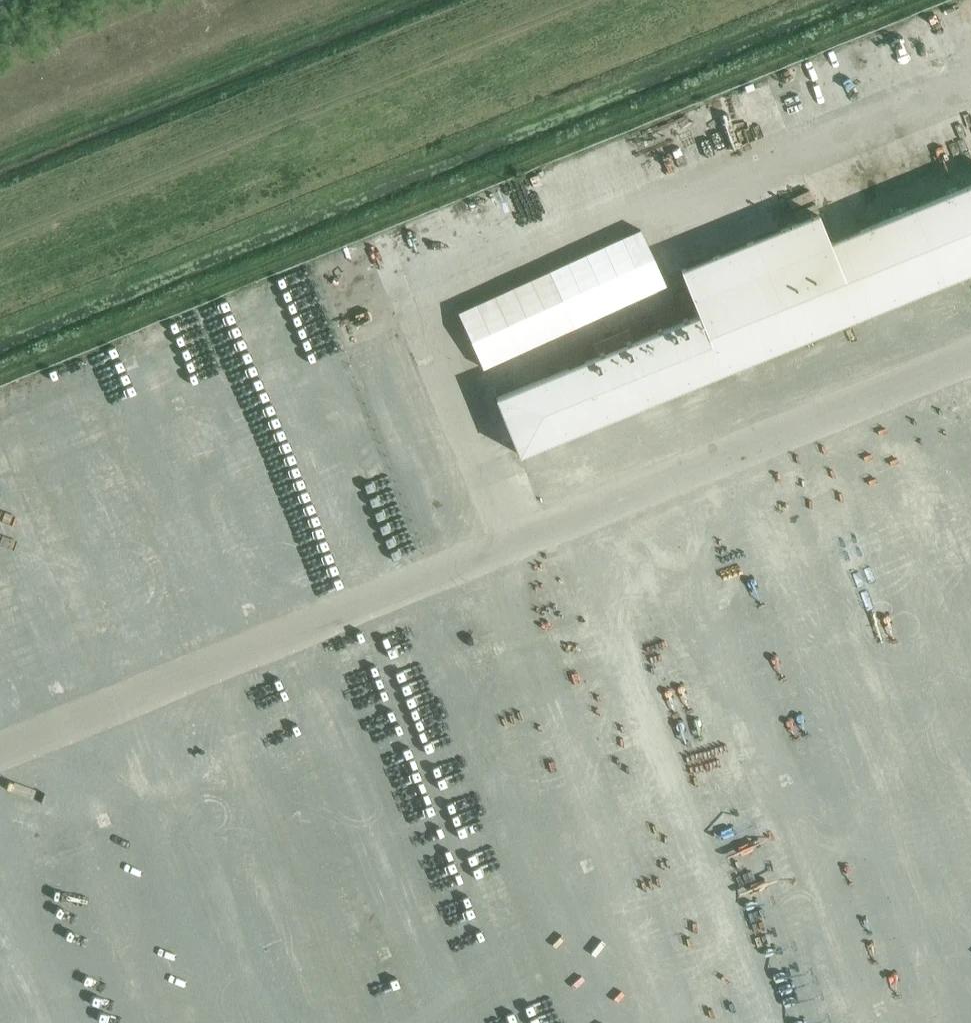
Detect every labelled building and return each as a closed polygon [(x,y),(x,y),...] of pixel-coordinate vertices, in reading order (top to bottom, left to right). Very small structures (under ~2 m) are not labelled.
[(829,241),(818,213),(680,269),(699,314),(496,397),(519,453),(970,270),(970,184),(829,241)] [(640,228),(458,311),(484,367),(666,284),(640,228)] [(682,312),(692,308),(685,290),(675,294),(682,312)]
